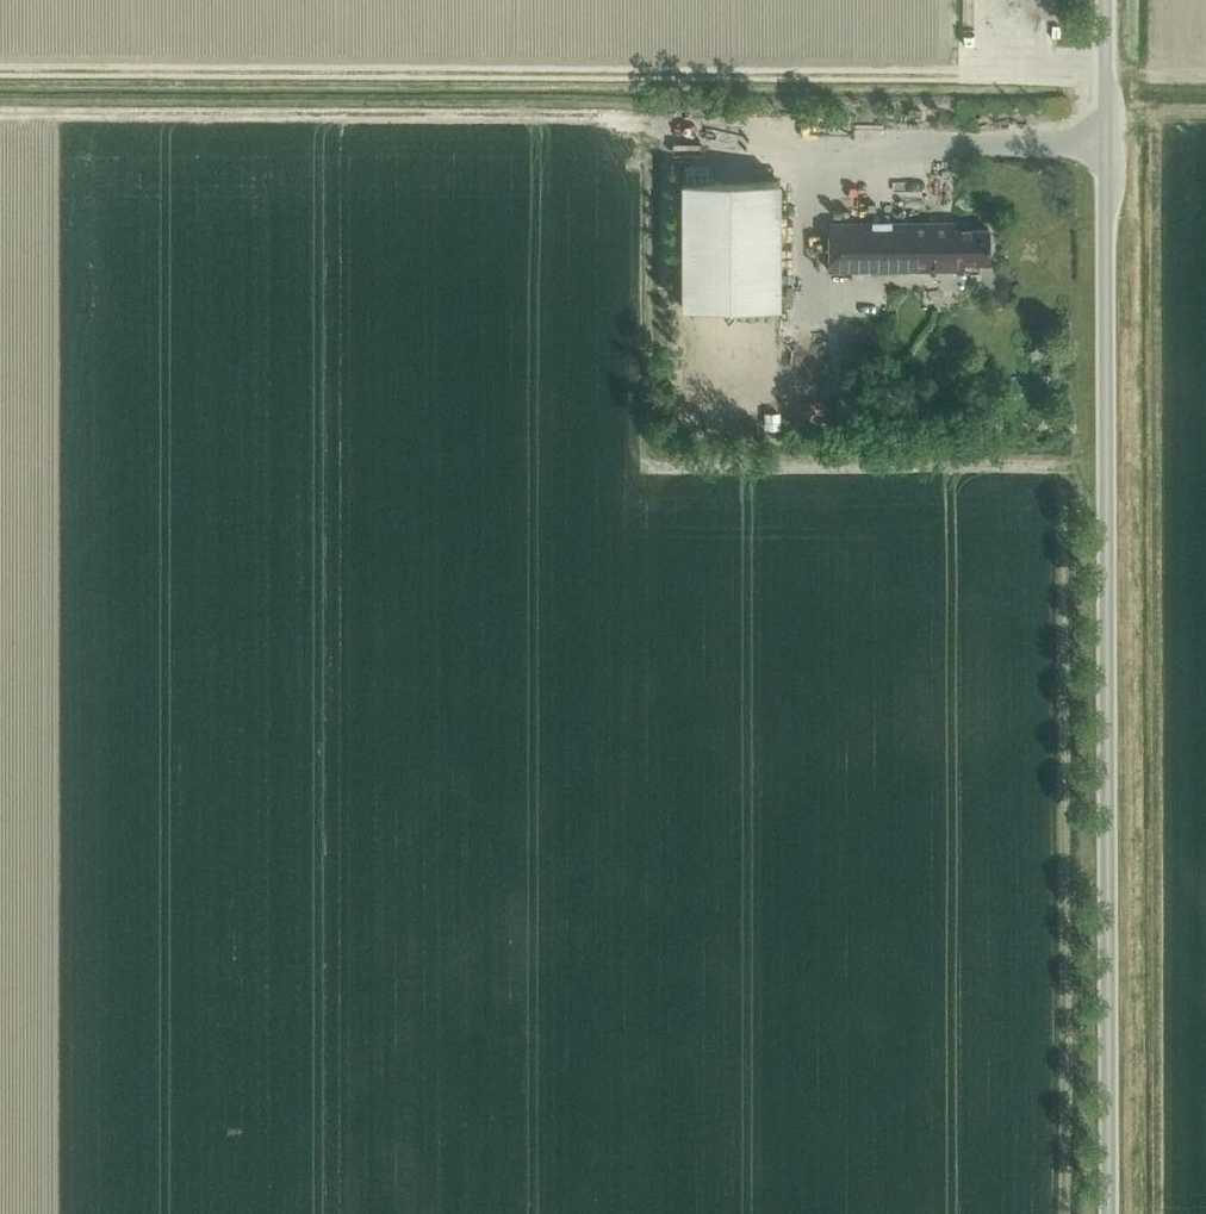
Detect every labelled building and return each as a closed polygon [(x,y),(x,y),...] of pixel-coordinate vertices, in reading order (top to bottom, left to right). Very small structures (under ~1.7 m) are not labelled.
[(681,182),(682,308),(779,307),(778,181),(709,182),(709,167),(682,167),(682,182),(681,182)] [(964,263),(988,262),(988,228),(954,229),(954,222),(828,223),(828,271),(964,270),(964,263)]
